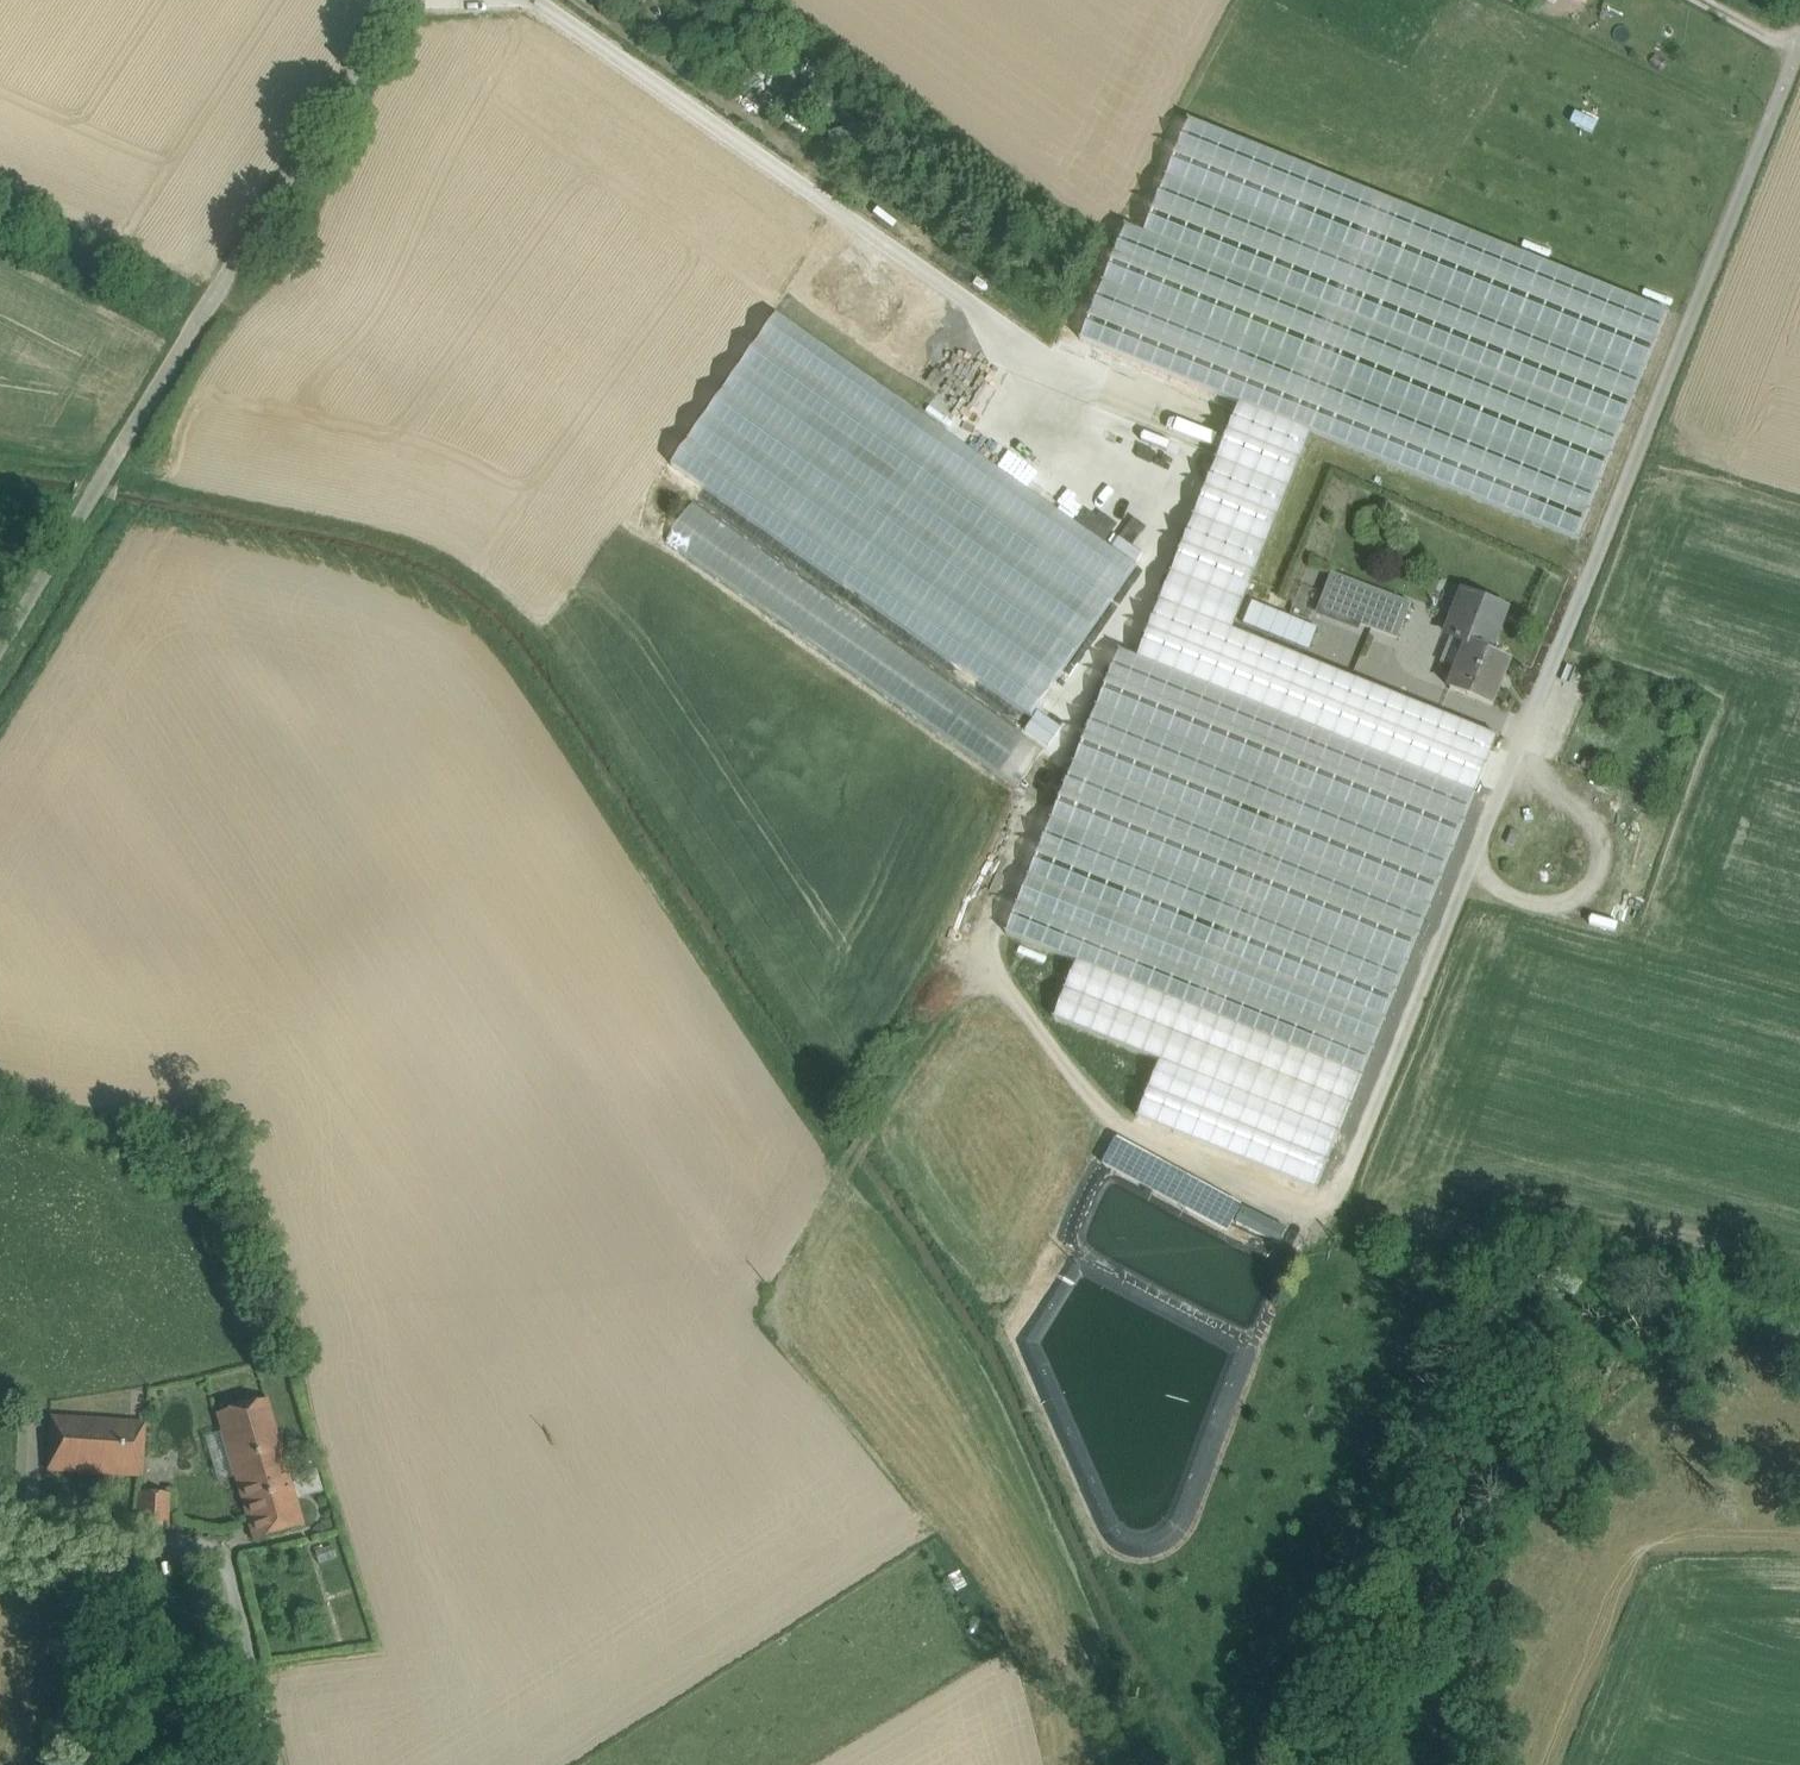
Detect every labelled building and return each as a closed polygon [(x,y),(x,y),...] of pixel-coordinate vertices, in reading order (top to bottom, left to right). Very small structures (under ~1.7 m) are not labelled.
[(1140,560),(782,311),(673,466),(1031,715),(1140,560)] [(1362,625),(1376,591),(1332,574),(1316,615),(1359,633),(1362,625)] [(1362,625),(1398,640),(1410,604),(1376,591),(1362,625)] [(1469,644),(1489,652),(1505,609),(1466,594),(1449,636),(1454,638),(1469,644)] [(1502,742),(1168,611),(1002,988),(1167,1042),(1154,1105),(1353,1181),(1502,742)] [(1459,669),(1469,644),(1454,638),(1443,663),(1459,669)] [(1450,689),(1491,706),(1510,660),(1489,652),(1469,644),(1459,669),(1450,689)] [(267,1400),(216,1414),(252,1541),(303,1527),(267,1400)] [(47,1471),(142,1476),(145,1424),(50,1418),(47,1471)] [(135,1528),(169,1530),(171,1495),(137,1492),(135,1528)]
